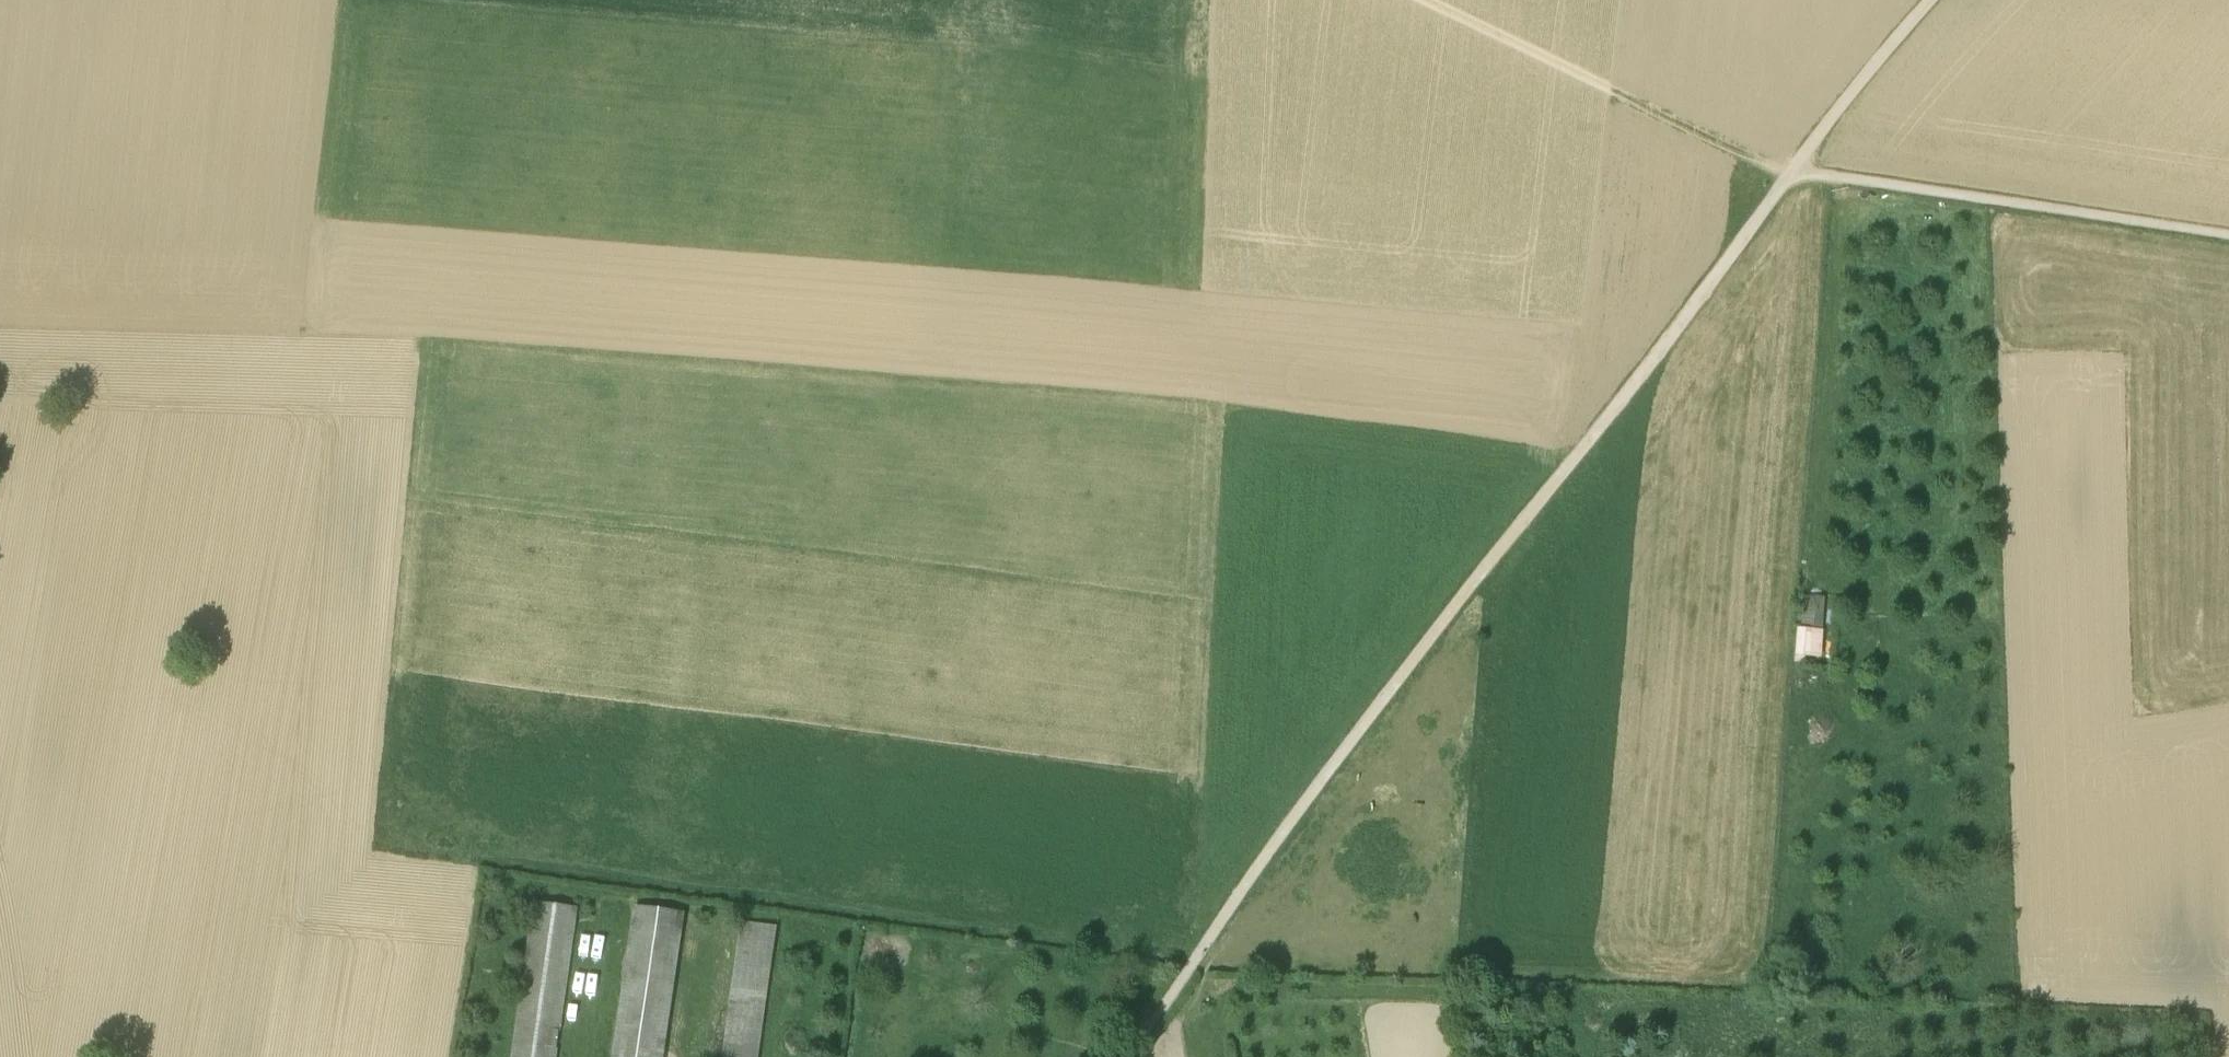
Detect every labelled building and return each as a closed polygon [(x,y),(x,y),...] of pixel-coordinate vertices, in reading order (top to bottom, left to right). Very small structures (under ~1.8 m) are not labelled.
[(1800,596),(1798,628),(1823,630),(1825,598),(1800,596)] [(613,1056),(665,1056),(684,903),(632,897),(613,1056)] [(579,908),(533,901),(511,1056),(557,1056),(579,908)] [(736,968),(771,973),(777,929),(743,924),(736,968)] [(732,996),(724,1056),(759,1056),(767,1001),(732,996)]
